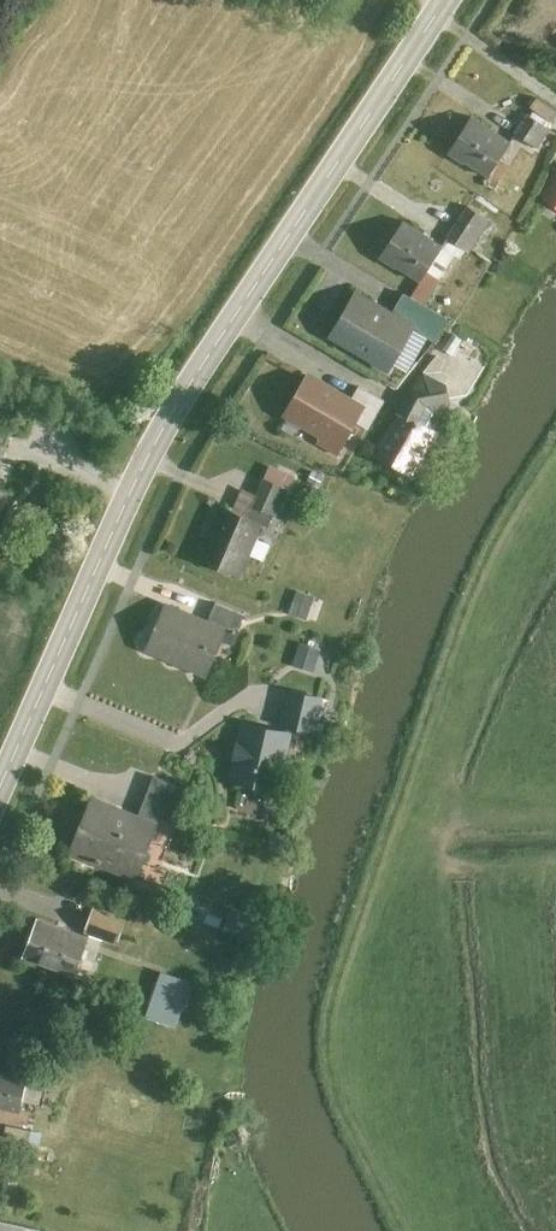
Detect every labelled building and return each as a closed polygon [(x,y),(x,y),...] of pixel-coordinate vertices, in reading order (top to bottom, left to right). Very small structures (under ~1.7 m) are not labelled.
[(543,144),(555,127),(555,125),(534,108),(520,127),(543,144)] [(518,136),(479,112),(458,147),(497,171),(518,136)] [(546,193),(555,198),(555,175),(546,193)] [(452,242),(412,219),(392,253),(431,276),(452,242)] [(424,321),(365,286),(336,334),(395,369),(424,321)] [(373,401),(315,369),(291,413),(327,433),(323,440),(345,452),(373,401)] [(415,407),(405,402),(382,454),(426,473),(459,397),(426,382),(415,407)] [(0,486),(0,525),(14,492),(0,486)] [(271,518),(229,500),(206,554),(248,572),(271,518)] [(301,586),(292,611),(319,621),(328,596),(301,586)] [(215,673),(235,625),(172,599),(152,646),(215,673)] [(306,635),(298,658),(313,664),(322,641),(306,635)] [(307,730),(248,717),(234,777),(293,791),(307,730)] [(165,816),(96,793),(74,855),(143,879),(165,816)] [(96,932),(45,913),(29,956),(80,975),(96,932)] [(154,1015),(182,1021),(191,976),(164,971),(154,1015)] [(31,1071),(0,1066),(0,1104),(25,1108),(31,1071)]
